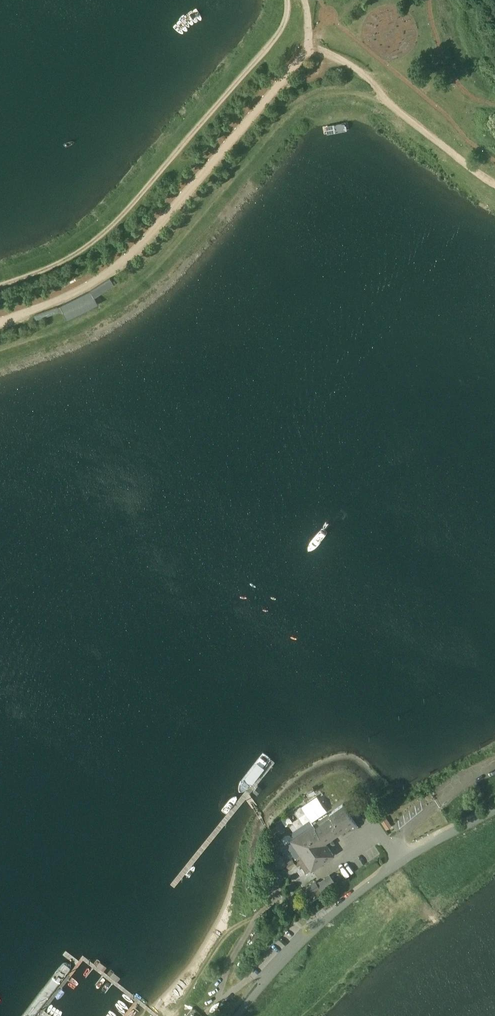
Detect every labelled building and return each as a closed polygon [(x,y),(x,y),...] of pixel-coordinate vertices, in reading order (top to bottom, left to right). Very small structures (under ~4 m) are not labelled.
[(88,290),(59,304),(63,311),(92,296),(113,283),(109,277),(88,290)] [(494,794),(494,788),(486,787),(485,794),(494,795),(494,794)] [(358,826),(342,802),(312,823),(309,818),(312,816),(301,801),(286,811),(297,826),(292,830),(289,833),(284,833),(282,836),(283,840),(293,856),(285,862),(289,867),(295,863),(297,865),(300,863),(305,872),(333,853),(329,848),(345,838),(342,833),(348,829),(354,829),(358,826)] [(386,826),(391,824),(387,814),(382,817),(386,826)] [(318,882),(317,880),(306,886),(313,898),(336,885),(330,874),(318,882)] [(63,963),(21,1015),(34,1015),(71,969),(71,967),(71,965),(69,964),(68,963),(66,962),(64,963),(63,963)]
